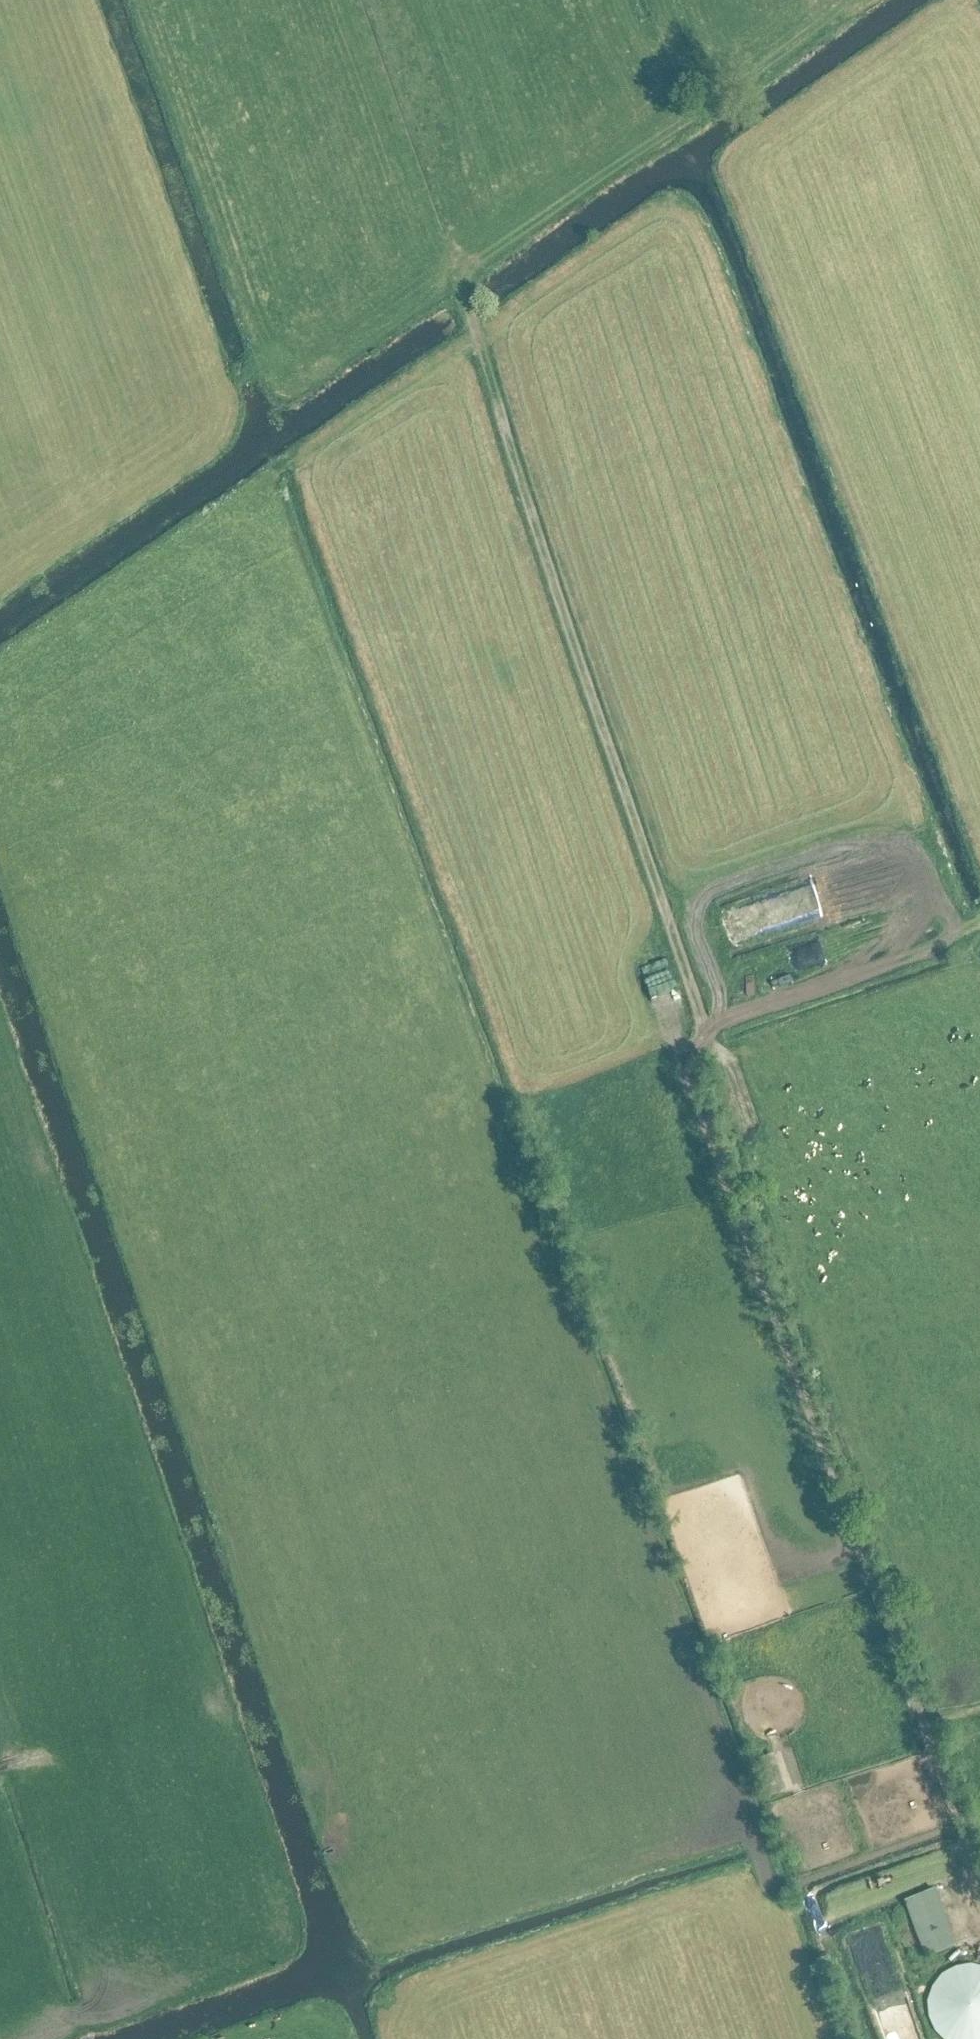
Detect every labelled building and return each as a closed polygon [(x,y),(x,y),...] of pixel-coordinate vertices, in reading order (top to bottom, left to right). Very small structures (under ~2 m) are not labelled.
[(910,1896),(929,1954),(963,1943),(944,1886),(910,1896)] [(972,1965),(956,1968),(942,1975),(933,1987),(928,2002),(929,2017),(936,2031),(943,2038),(979,2038),(979,1967),(972,1965)]
